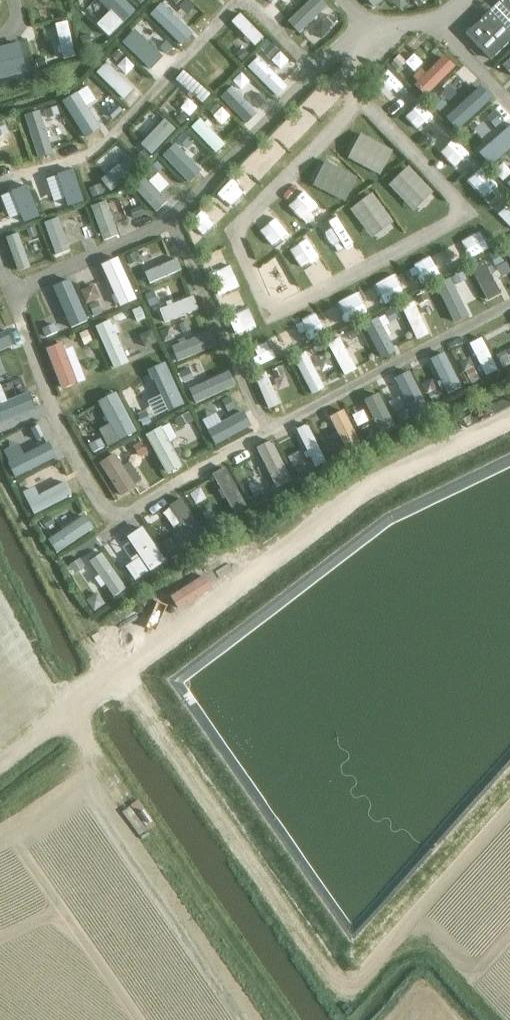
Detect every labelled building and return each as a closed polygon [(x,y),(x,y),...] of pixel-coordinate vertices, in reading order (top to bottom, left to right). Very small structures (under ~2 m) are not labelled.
[(100,28),(114,26),(110,0),(95,0),(100,28)] [(306,20),(326,0),(303,0),(295,8),(306,20)] [(412,2),(418,9),(427,0),(414,0),(412,2)] [(466,34),(490,58),(509,40),(509,0),(501,0),(466,34)] [(59,12),(66,47),(79,45),(71,9),(59,12)] [(329,14),(322,21),(329,28),(336,21),(329,14)] [(151,57),(161,48),(138,22),(127,31),(151,57)] [(329,51),(350,33),(341,22),(320,40),(329,51)] [(88,35),(79,36),(82,48),(90,46),(88,35)] [(271,44),(262,53),(268,58),(277,50),(271,44)] [(242,48),(235,55),(241,61),(248,53),(242,48)] [(117,50),(110,56),(116,62),(123,55),(117,50)] [(398,56),(392,62),(399,69),(405,63),(398,56)] [(43,57),(34,60),(36,69),(45,66),(43,57)] [(193,86),(195,84),(204,93),(214,83),(187,58),(176,70),(193,86)] [(466,73),(442,98),(454,109),(478,85),(466,73)] [(260,93),(251,102),(258,108),(267,100),(260,93)] [(436,95),(430,101),(439,110),(445,105),(436,95)] [(213,102),(207,109),(212,114),(219,108),(213,102)] [(115,103),(107,111),(113,117),(121,109),(115,103)] [(55,106),(44,110),(47,119),(58,115),(55,106)] [(492,113),(486,118),(494,127),(500,122),(492,113)] [(181,114),(174,121),(180,126),(186,119),(181,114)] [(378,127),(362,142),(384,163),(399,148),(378,127)] [(183,133),(177,139),(186,148),(192,142),(183,133)] [(343,150),(327,168),(348,186),(364,168),(343,150)] [(143,151),(137,156),(144,163),(149,157),(143,151)] [(417,197),(434,182),(411,156),(394,171),(417,197)] [(156,161),(147,170),(153,177),(162,168),(156,161)] [(355,194),(375,224),(394,212),(374,182),(355,194)] [(99,184),(88,189),(91,198),(103,194),(99,184)] [(48,197),(40,200),(45,212),(53,209),(48,197)] [(139,207),(129,211),(132,219),(142,215),(139,207)] [(58,245),(73,239),(61,208),(46,213),(58,245)] [(84,214),(75,217),(78,225),(87,221),(84,214)] [(34,227),(26,229),(29,238),(37,235),(34,227)] [(496,252),(489,256),(495,267),(503,263),(496,252)] [(133,254),(125,257),(129,265),(136,262),(133,254)] [(462,273),(451,278),(454,285),(465,280),(462,273)] [(153,292),(144,295),(148,306),(157,303),(153,292)] [(423,293),(416,296),(420,304),(427,301),(423,293)] [(96,301),(88,305),(93,317),(101,313),(96,301)] [(379,306),(365,313),(382,347),(396,340),(379,306)] [(140,307),(132,310),(137,322),(145,319),(140,307)] [(392,308),(384,313),(390,322),(397,318),(392,308)] [(186,322),(177,325),(181,334),(190,331),(186,322)] [(0,324),(0,336),(8,334),(6,323),(0,324)] [(53,325),(42,330),(45,337),(57,332),(53,325)] [(355,329),(347,333),(350,339),(358,335),(355,329)] [(87,330),(79,334),(84,346),(92,342),(87,330)] [(150,330),(139,335),(144,347),(155,342),(150,330)] [(79,335),(67,338),(66,332),(51,336),(62,378),(88,371),(79,335)] [(313,383),(326,378),(312,341),(299,346),(313,383)] [(496,354),(503,368),(509,364),(509,363),(504,351),(496,354)] [(156,362),(160,373),(149,378),(160,403),(183,394),(167,357),(156,362)] [(279,367),(271,370),(274,378),(282,374),(279,367)] [(188,368),(180,372),(185,383),(192,379),(188,368)] [(472,368),(464,372),(469,383),(478,379),(472,368)] [(370,388),(382,419),(402,412),(390,380),(370,388)] [(0,395),(0,404),(2,408),(34,394),(29,382),(0,395)] [(436,390),(427,394),(431,401),(439,397),(436,390)] [(228,397),(220,402),(226,413),(235,408),(228,397)] [(408,410),(396,416),(400,423),(412,417),(408,410)] [(145,411),(137,415),(142,426),(150,422),(145,411)] [(187,413),(173,420),(178,428),(192,421),(187,413)] [(37,425),(29,429),(35,441),(43,437),(37,425)] [(368,426),(361,430),(366,439),(373,435),(368,426)] [(100,439),(88,445),(92,453),(104,448),(100,439)] [(140,443),(133,447),(139,458),(147,454),(140,443)] [(19,469),(57,456),(53,445),(15,458),(19,469)] [(339,446),(327,452),(331,459),(342,453),(339,446)] [(302,465),(293,469),(298,478),(306,474),(302,465)] [(41,483),(38,475),(27,479),(36,502),(76,486),(70,471),(41,483)] [(255,482),(247,486),(253,498),(260,494),(255,482)] [(90,507),(55,522),(61,536),(96,521),(90,507)] [(209,510),(201,515),(205,522),(214,517),(209,510)] [(49,516),(40,521),(46,529),(54,524),(49,516)] [(137,530),(152,531),(153,517),(138,516),(137,530)] [(170,538),(161,544),(167,553),(176,548),(170,538)] [(142,567),(158,552),(149,542),(133,558),(142,567)] [(79,559),(69,565),(74,573),(84,567),(79,559)] [(96,593),(86,600),(94,610),(103,604),(96,593)]
